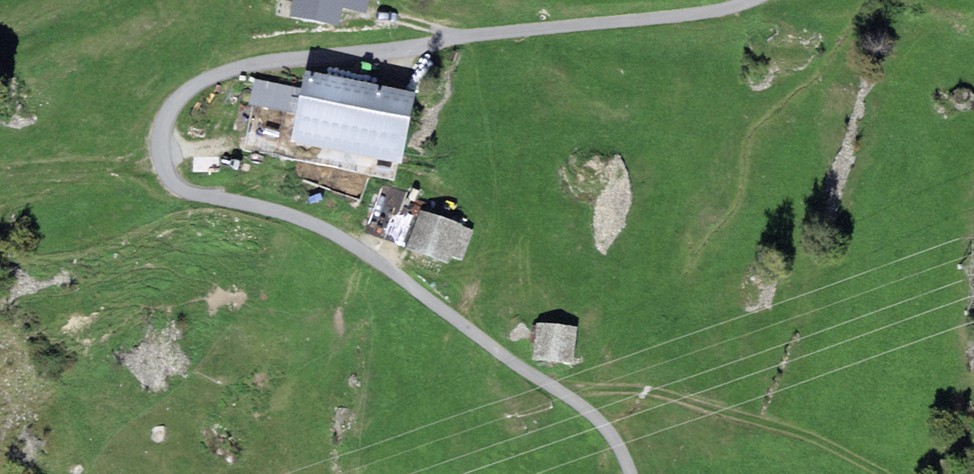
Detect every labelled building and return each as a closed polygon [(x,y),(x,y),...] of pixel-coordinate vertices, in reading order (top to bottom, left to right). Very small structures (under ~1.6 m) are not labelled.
[(342,9),(365,14),(368,0),(291,0),(288,16),(339,26),(342,9)] [(416,93),(304,71),(301,87),(296,115),(290,142),(402,164),(416,93)] [(296,115),(301,87),(253,78),(248,106),(296,115)] [(462,224),(420,210),(406,249),(448,263),(451,255),(463,260),(474,230),(461,226),(462,224)] [(576,327),(536,323),(533,359),(573,363),(576,327)]
